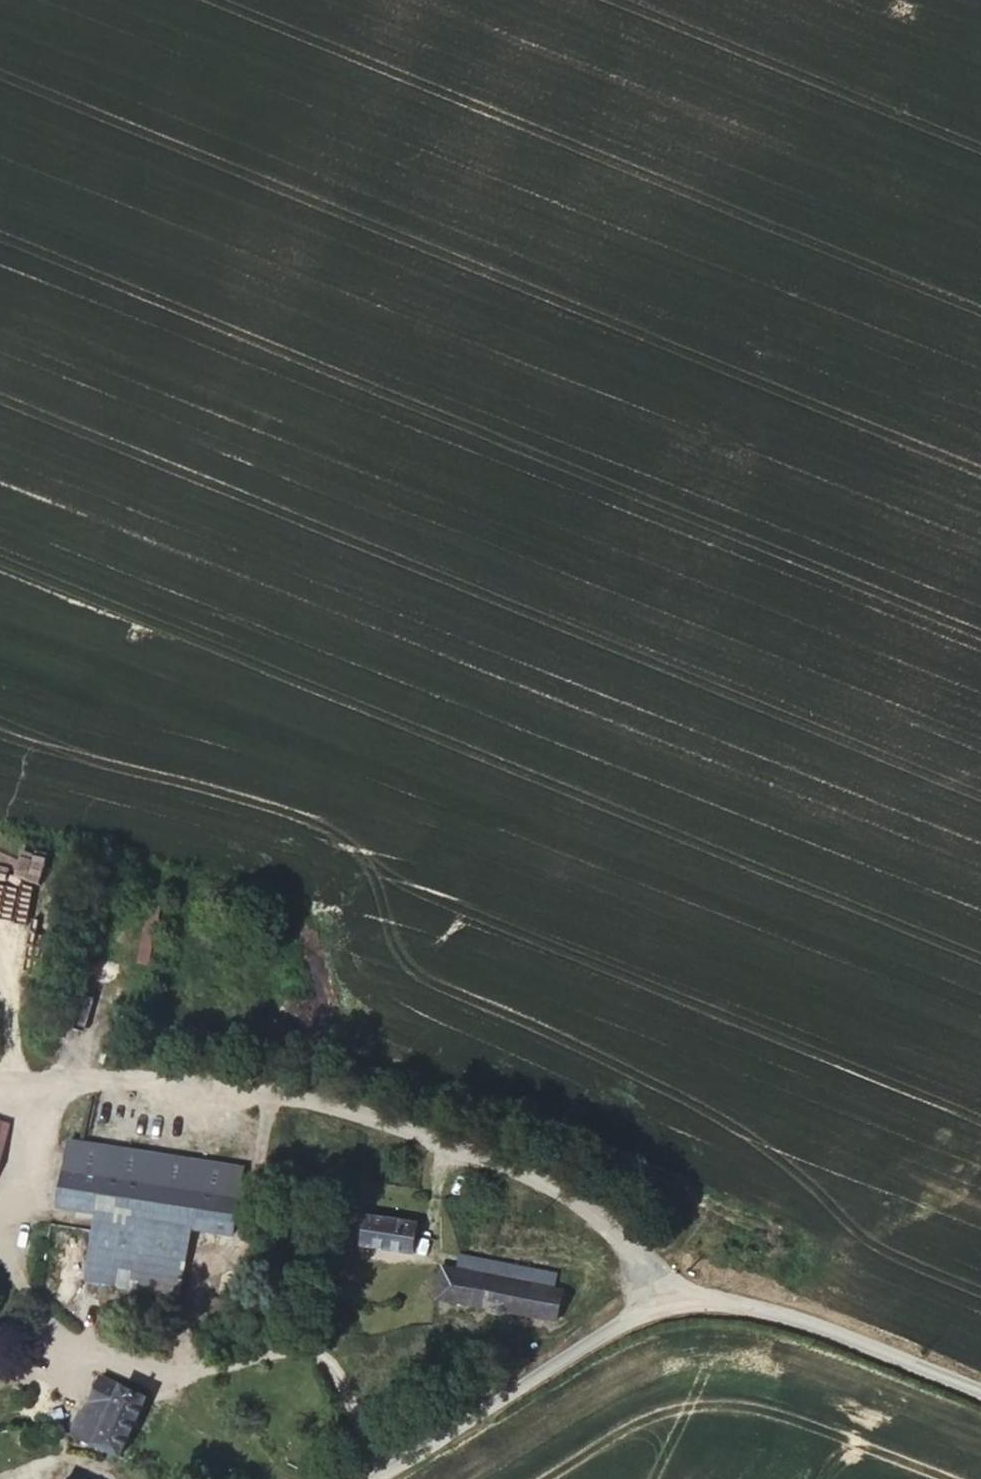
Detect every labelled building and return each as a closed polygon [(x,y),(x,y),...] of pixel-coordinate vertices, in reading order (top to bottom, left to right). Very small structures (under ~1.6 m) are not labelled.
[(138,965),(150,967),(160,908),(147,906),(138,965)] [(233,1234),(243,1168),(69,1141),(58,1206),(96,1212),(85,1279),(176,1294),(187,1227),(233,1234)] [(361,1245),(412,1252),(416,1225),(366,1216),(361,1245)] [(562,1290),(565,1275),(460,1254),(457,1270),(562,1290)] [(556,1320),(562,1290),(457,1270),(443,1267),(438,1300),(556,1320)] [(120,1456),(146,1398),(101,1377),(83,1414),(80,1412),(70,1434),(120,1456)]
